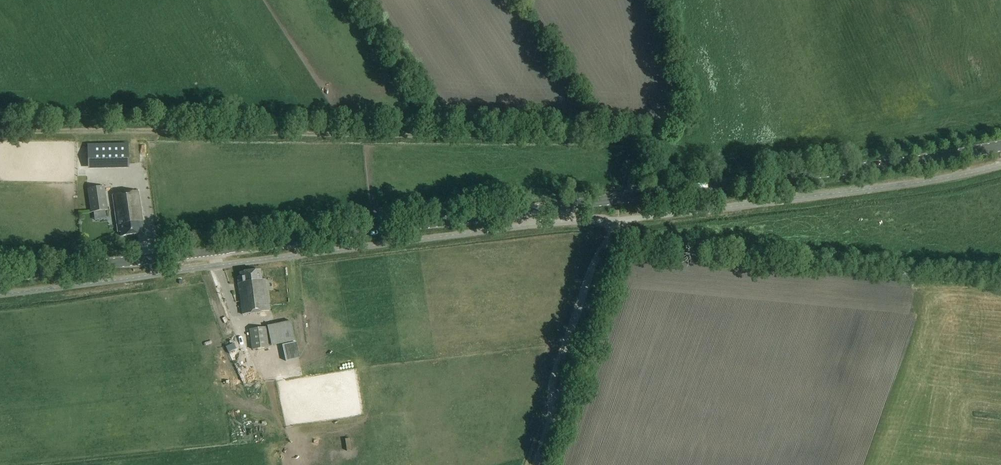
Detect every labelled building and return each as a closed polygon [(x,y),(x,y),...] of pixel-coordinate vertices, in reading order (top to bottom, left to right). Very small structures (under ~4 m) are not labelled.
[(129,144),(88,145),(88,170),(129,169),(129,144)] [(88,189),(91,213),(108,211),(105,187),(88,189)] [(122,238),(145,234),(138,192),(112,197),(118,233),(121,233),(122,238)] [(260,280),(259,271),(241,273),(241,277),(237,277),(243,315),(269,312),(264,280),(260,280)] [(291,322),(268,327),(272,347),(283,344),(284,352),(297,350),(291,322)] [(253,350),(269,348),(266,328),(250,330),(253,350)]
